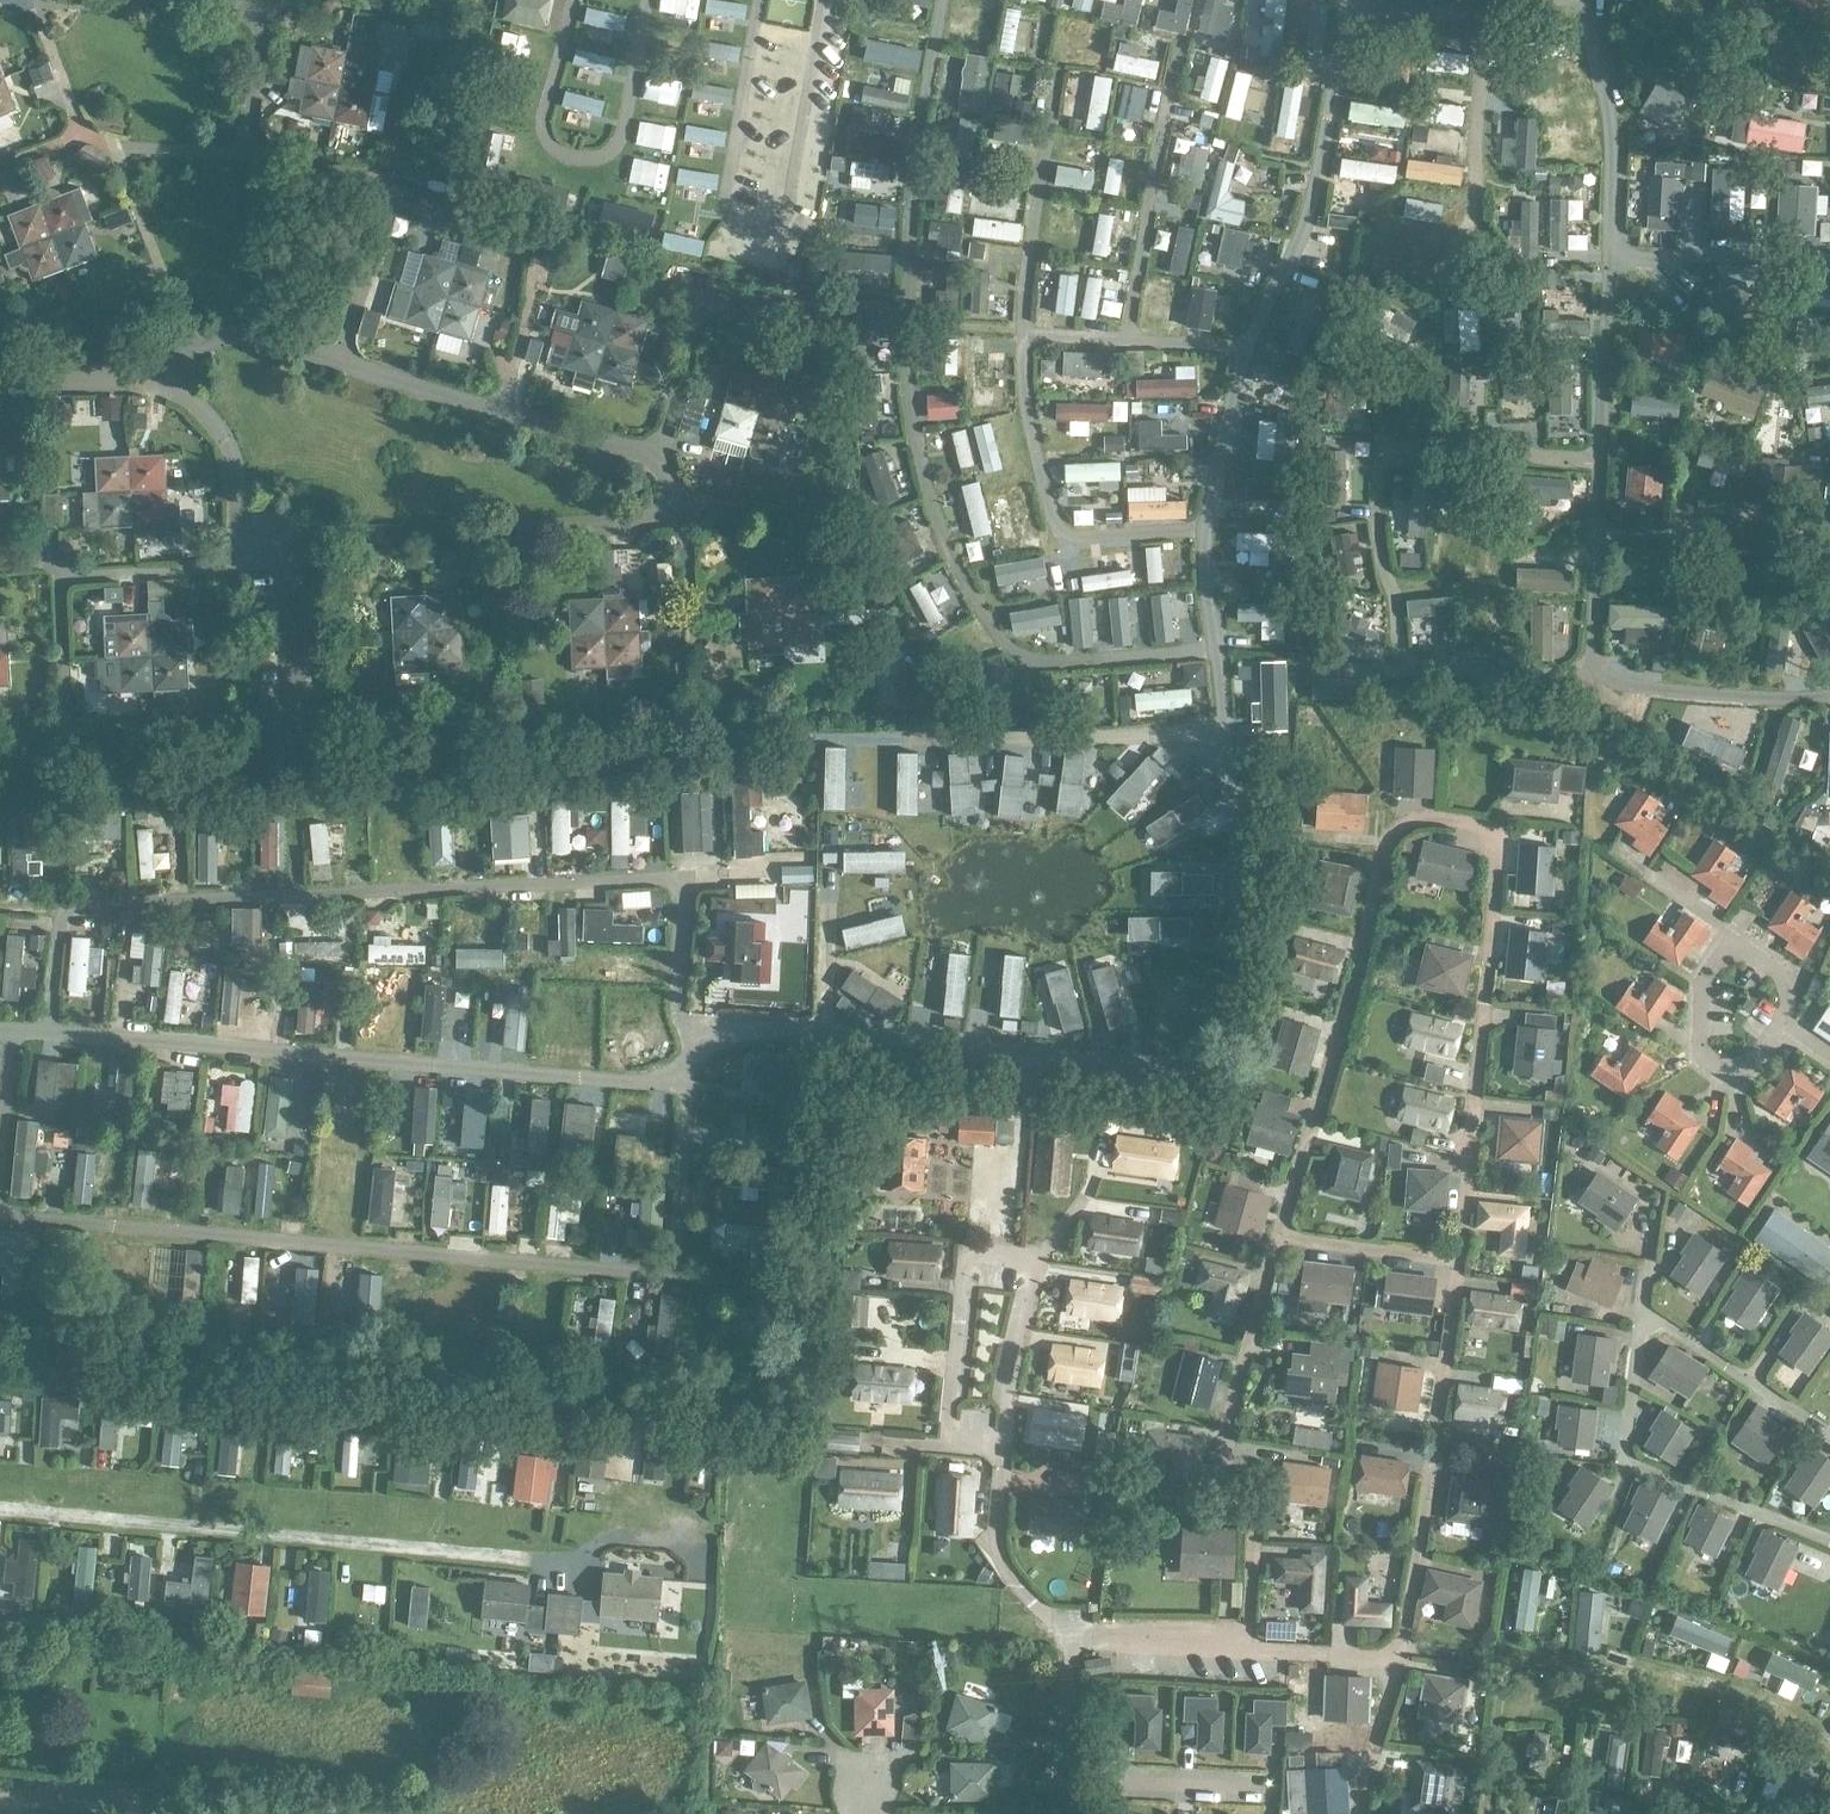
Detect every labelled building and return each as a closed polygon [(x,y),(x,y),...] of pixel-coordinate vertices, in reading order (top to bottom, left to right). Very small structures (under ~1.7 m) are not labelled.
[(882,1),(930,10),(932,0),(882,0),(882,1)] [(1051,7),(1060,9),(1062,0),(1053,0),(1051,7)] [(1074,10),(1091,14),(1094,0),(1076,0),(1074,10)] [(1101,20),(1136,28),(1142,0),(1125,0),(1124,6),(1105,2),(1101,20)] [(1156,27),(1185,33),(1193,0),(1179,0),(1175,14),(1160,10),(1156,27)] [(1198,31),(1213,35),(1213,36),(1225,39),(1233,8),(1222,5),(1223,0),(1206,0),(1198,31)] [(1261,57),(1281,59),(1288,0),(1268,0),(1261,57)] [(1801,12),(1822,0),(1794,0),(1801,12)] [(451,6),(448,20),(480,25),(483,12),(470,10),(470,7),(451,4),(451,6)] [(678,4),(676,31),(705,34),(707,7),(678,4)] [(1331,8),(1312,5),(1304,52),(1323,55),(1331,8)] [(996,11),(970,7),(964,49),(990,53),(996,11)] [(1008,8),(1000,51),(1013,53),(1013,50),(1024,52),(1028,31),(1017,29),(1020,10),(1008,8)] [(1153,22),(1144,19),(1142,28),(1151,30),(1153,22)] [(1110,30),(1064,20),(1061,34),(1107,43),(1110,30)] [(1115,37),(1129,40),(1131,31),(1117,28),(1115,37)] [(1709,33),(1698,38),(1704,51),(1715,46),(1709,33)] [(1204,36),(1194,34),(1192,42),(1202,45),(1204,36)] [(1066,51),(1108,62),(1112,48),(1070,37),(1066,51)] [(1117,54),(1114,70),(1154,78),(1157,61),(1138,58),(1140,47),(1121,43),(1119,54),(1117,54)] [(340,87),(347,52),(313,46),(306,80),(340,87)] [(918,72),(921,54),(869,46),(866,64),(918,72)] [(1253,48),(1243,47),(1242,58),(1252,59),(1253,48)] [(1385,50),(1367,47),(1360,88),(1379,91),(1385,50)] [(669,49),(667,75),(699,79),(702,52),(669,49)] [(503,79),(528,84),(533,55),(508,50),(503,79)] [(1429,51),(1427,71),(1469,76),(1471,55),(1429,51)] [(347,52),(340,87),(375,94),(382,59),(347,52)] [(1685,55),(1677,68),(1685,73),(1693,60),(1685,55)] [(988,60),(967,56),(959,103),(980,107),(988,60)] [(1198,77),(1195,89),(1202,91),(1201,98),(1216,102),(1227,62),(1212,58),(1206,79),(1198,77)] [(1659,82),(1641,111),(1672,130),(1682,113),(1686,115),(1700,93),(1708,98),(1724,71),(1711,63),(1688,100),(1659,82)] [(48,64),(30,70),(35,85),(53,79),(48,64)] [(1018,76),(998,73),(992,108),(1011,111),(1018,76)] [(1237,73),(1225,116),(1240,120),(1252,76),(1237,73)] [(0,78),(0,117),(17,110),(4,76),(0,78)] [(1110,80),(1094,77),(1085,129),(1101,132),(1110,80)] [(1748,77),(1744,99),(1757,102),(1761,80),(1748,77)] [(299,115),(334,122),(340,87),(306,80),(292,78),(290,91),(294,98),(302,99),(299,115)] [(1149,87),(1123,82),(1116,119),(1142,123),(1149,87)] [(585,95),(582,109),(617,115),(621,88),(595,84),(593,97),(585,95)] [(1286,84),(1277,136),(1294,139),(1303,87),(1286,84)] [(910,95),(862,86),(859,103),(907,112),(910,95)] [(375,94),(340,87),(334,122),(383,131),(386,112),(378,110),(381,97),(375,96),(375,94)] [(1032,104),(1017,101),(1014,116),(1030,118),(1032,104)] [(1408,110),(1350,102),(1348,121),(1405,129),(1408,110)] [(1417,122),(1466,128),(1468,110),(1419,104),(1417,122)] [(863,110),(854,109),(853,120),(862,121),(863,110)] [(1737,113),(1733,142),(1790,150),(1794,122),(1737,113)] [(947,143),(944,163),(970,168),(978,121),(961,118),(956,145),(947,143)] [(1534,169),(1536,119),(1517,119),(1515,168),(1534,169)] [(1081,121),(1070,120),(1069,128),(1080,130),(1081,121)] [(1122,125),(1112,123),(1109,136),(1119,139),(1122,125)] [(1426,129),(1415,127),(1413,141),(1425,142),(1426,129)] [(907,137),(858,130),(855,151),(903,158),(907,137)] [(1026,147),(990,142),(989,153),(1024,158),(1026,147)] [(1183,154),(1177,183),(1200,188),(1209,150),(1192,146),(1190,156),(1183,154)] [(1238,149),(1228,146),(1225,158),(1235,161),(1238,149)] [(1403,154),(1391,152),(1390,161),(1401,163),(1403,154)] [(1735,154),(1734,165),(1748,165),(1749,155),(1735,154)] [(1408,161),(1406,177),(1460,185),(1462,169),(1450,167),(1452,157),(1438,155),(1436,165),(1408,161)] [(845,158),(833,156),(832,170),(844,171),(845,158)] [(1109,158),(1104,194),(1120,196),(1125,161),(1109,158)] [(1343,160),(1340,176),(1372,181),(1371,189),(1383,190),(1384,183),(1394,184),(1396,167),(1343,160)] [(849,176),(892,181),(894,166),(851,161),(849,176)] [(1206,218),(1239,226),(1245,203),(1226,198),(1234,166),(1220,162),(1206,218)] [(1693,162),(1692,181),(1704,181),(1705,163),(1693,162)] [(1794,162),(1774,162),(1774,172),(1794,172),(1794,162)] [(1094,171),(1057,166),(1055,187),(1091,192),(1094,171)] [(1546,168),(1536,168),(1535,178),(1546,178),(1546,168)] [(1766,169),(1752,168),(1752,184),(1766,185),(1766,169)] [(1713,170),(1711,219),(1727,220),(1729,185),(1746,186),(1747,171),(1713,170)] [(937,195),(935,210),(961,213),(966,175),(952,173),(949,196),(937,195)] [(1560,177),(1550,178),(1551,194),(1560,193),(1560,177)] [(1684,180),(1651,178),(1649,215),(1682,217),(1684,180)] [(1801,180),(1780,179),(1777,227),(1796,228),(1796,234),(1814,236),(1817,186),(1800,185),(1801,180)] [(995,182),(980,180),(979,190),(993,192),(995,182)] [(1412,198),(1460,200),(1461,185),(1413,182),(1412,198)] [(53,236),(90,222),(93,221),(80,188),(41,204),(53,236)] [(575,231),(581,195),(558,191),(551,226),(575,231)] [(1188,194),(1185,206),(1197,209),(1200,197),(1188,194)] [(420,209),(448,216),(452,202),(424,195),(420,209)] [(1053,195),(1052,213),(1070,214),(1071,197),(1053,195)] [(1445,206),(1407,200),(1403,219),(1441,225),(1445,206)] [(1569,201),(1552,200),(1552,253),(1568,253),(1569,201)] [(1098,202),(1096,212),(1108,213),(1109,204),(1098,202)] [(1509,229),(1509,243),(1521,259),(1537,259),(1538,203),(1523,202),(1522,222),(1513,221),(1513,229),(1509,229)] [(53,236),(41,204),(8,216),(20,249),(53,236)] [(894,233),(897,211),(855,206),(852,228),(894,233)] [(1372,213),(1359,212),(1358,223),(1370,225),(1372,213)] [(589,230),(616,237),(620,223),(593,215),(589,230)] [(1100,215),(1093,255),(1107,257),(1114,218),(1100,215)] [(1328,228),(1357,231),(1358,219),(1330,215),(1328,228)] [(1023,226),(977,219),(975,235),(1021,241),(1023,226)] [(90,222),(53,236),(66,269),(99,256),(86,224),(90,222)] [(134,235),(128,222),(114,228),(122,244),(134,235)] [(931,222),(930,231),(939,232),(937,247),(947,248),(946,260),(959,262),(963,226),(931,222)] [(1220,225),(1209,223),(1207,231),(1218,233),(1220,225)] [(1194,230),(1179,226),(1169,274),(1184,277),(1194,230)] [(1226,229),(1218,264),(1243,270),(1251,235),(1226,229)] [(673,235),(664,267),(678,271),(687,239),(673,235)] [(53,236),(20,249),(5,255),(10,269),(22,265),(22,266),(25,268),(27,267),(33,282),(66,269),(53,236)] [(447,298),(457,265),(463,244),(444,239),(440,254),(433,258),(423,255),(414,288),(447,298)] [(1420,263),(1424,244),(1408,240),(1404,260),(1420,263)] [(463,244),(457,265),(447,298),(481,308),(491,274),(476,270),(481,249),(463,244)] [(984,245),(971,244),(969,257),(982,258),(984,245)] [(617,250),(609,278),(624,282),(632,254),(617,250)] [(810,254),(806,281),(819,283),(823,263),(820,263),(821,256),(810,254)] [(1051,261),(1042,260),(1041,269),(1050,270),(1051,261)] [(1127,271),(1116,269),(1114,278),(1126,280),(1127,271)] [(1555,270),(1538,270),(1538,289),(1555,289),(1555,270)] [(973,309),(990,310),(991,273),(974,273),(973,309)] [(1062,275),(1055,315),(1072,318),(1079,278),(1062,275)] [(937,291),(935,312),(957,313),(960,277),(948,276),(946,292),(937,291)] [(1347,281),(1333,276),(1330,287),(1343,292),(1347,281)] [(1081,319),(1096,321),(1102,280),(1087,278),(1081,319)] [(1745,283),(1707,293),(1714,320),(1752,310),(1745,283)] [(404,322),(437,332),(447,298),(414,288),(409,305),(393,301),(388,318),(404,322)] [(1211,331),(1217,293),(1195,289),(1189,328),(1211,331)] [(1304,297),(1288,351),(1309,358),(1325,303),(1304,297)] [(447,298),(437,332),(471,342),(481,308),(447,298)] [(606,344),(616,311),(582,301),(573,334),(606,344)] [(853,301),(851,340),(868,341),(869,320),(878,321),(880,302),(853,301)] [(1151,319),(1183,320),(1183,305),(1152,304),(1151,319)] [(1379,306),(1369,323),(1403,344),(1410,333),(1389,321),(1393,314),(1379,306)] [(360,331),(372,334),(378,314),(366,311),(360,331)] [(616,311),(606,344),(640,354),(650,321),(616,311)] [(1542,321),(1542,336),(1589,336),(1589,321),(1558,321),(1558,311),(1544,311),(1544,321),(1542,321)] [(497,342),(508,346),(515,322),(503,319),(497,342)] [(1782,320),(1779,359),(1802,360),(1804,322),(1782,320)] [(1663,358),(1665,334),(1643,332),(1641,356),(1663,358)] [(563,368),(596,378),(606,344),(573,334),(569,347),(553,342),(547,363),(563,368)] [(934,356),(933,373),(956,375),(958,340),(947,339),(946,357),(934,356)] [(606,344),(596,378),(631,388),(640,354),(606,344)] [(1111,356),(1065,353),(1063,377),(1110,380),(1111,356)] [(1551,416),(1572,415),(1571,355),(1550,356),(1551,416)] [(867,358),(854,357),(854,370),(867,370),(867,358)] [(792,423),(792,422),(802,390),(804,384),(790,380),(785,376),(788,367),(774,362),(768,380),(758,413),(792,423)] [(1712,365),(1702,395),(1724,403),(1722,408),(1753,419),(1765,384),(1712,365)] [(1377,373),(1330,369),(1329,386),(1376,391),(1377,373)] [(1494,369),(1482,369),(1482,378),(1493,378),(1494,369)] [(725,404),(758,413),(768,380),(735,371),(725,404)] [(994,410),(993,371),(977,372),(979,411),(994,410)] [(1443,374),(1432,371),(1430,380),(1441,382),(1443,374)] [(880,375),(858,377),(863,424),(878,422),(874,393),(882,392),(880,375)] [(1472,376),(1451,375),(1450,413),(1470,414),(1472,376)] [(1198,379),(1137,381),(1137,397),(1199,395),(1198,379)] [(1678,384),(1660,382),(1660,390),(1678,391),(1678,384)] [(1294,402),(1293,412),(1309,414),(1312,389),(1271,384),(1270,399),(1294,402)] [(1806,389),(1808,404),(1829,401),(1829,386),(1806,389)] [(959,395),(935,396),(936,419),(960,418),(959,395)] [(1681,400),(1633,395),(1631,415),(1679,420),(1681,400)] [(121,398),(103,399),(104,420),(121,419),(121,398)] [(1141,403),(1132,402),(1132,413),(1141,414),(1141,403)] [(705,408),(687,403),(680,430),(697,435),(705,408)] [(744,460),(748,447),(758,413),(725,404),(715,438),(717,438),(713,450),(744,460)] [(1107,406),(1057,404),(1057,422),(1107,423),(1107,406)] [(898,412),(885,413),(889,443),(902,442),(898,412)] [(794,440),(808,443),(812,429),(792,423),(758,413),(748,447),(752,448),(751,453),(753,457),(762,460),(767,457),(768,453),(782,457),(790,431),(796,432),(794,440)] [(146,414),(137,414),(137,428),(146,428),(146,414)] [(1488,414),(1462,416),(1462,429),(1488,428),(1488,414)] [(1139,421),(1139,450),(1187,449),(1186,435),(1161,435),(1161,421),(1139,421)] [(985,474),(1003,470),(991,423),(973,428),(985,474)] [(1820,427),(1808,429),(1809,442),(1821,440),(1820,427)] [(872,430),(861,431),(862,442),(873,441),(872,430)] [(965,430),(952,433),(962,474),(978,470),(977,465),(974,466),(965,430)] [(1123,437),(1110,437),(1110,452),(1123,451),(1123,437)] [(1329,507),(1347,506),(1346,453),(1328,453),(1329,507)] [(132,491),(168,490),(165,455),(131,457),(132,491)] [(890,455),(875,458),(883,496),(898,493),(890,455)] [(132,491),(131,457),(95,458),(97,492),(97,493),(132,491)] [(751,477),(754,463),(720,457),(717,471),(751,477)] [(1421,457),(1420,470),(1430,470),(1431,457),(1421,457)] [(1762,459),(1760,485),(1769,485),(1768,502),(1796,504),(1796,500),(1814,502),(1816,482),(1797,481),(1798,468),(1787,467),(1788,466),(1788,461),(1762,459)] [(1066,463),(1067,483),(1121,480),(1120,460),(1066,463)] [(855,469),(840,466),(832,491),(848,496),(855,469)] [(1137,466),(1126,466),(1127,477),(1137,477),(1137,466)] [(1623,500),(1657,503),(1660,469),(1626,466),(1623,500)] [(1473,494),(1455,497),(1457,513),(1492,507),(1486,468),(1469,471),(1473,494)] [(1402,486),(1401,500),(1411,500),(1408,535),(1425,536),(1428,476),(1412,475),(1412,486),(1402,486)] [(1522,477),(1519,520),(1534,521),(1535,503),(1549,504),(1550,497),(1568,498),(1569,480),(1522,477)] [(961,487),(975,540),(993,535),(979,483),(961,487)] [(45,495),(44,484),(32,485),(33,497),(45,497),(45,495)] [(11,499),(11,485),(1,486),(0,486),(0,500),(11,499)] [(1303,489),(1253,486),(1252,503),(1302,506),(1303,489)] [(1820,487),(1819,502),(1829,503),(1829,488),(1820,487)] [(168,490),(132,491),(134,527),(170,525),(168,490)] [(134,527),(132,491),(97,493),(97,492),(83,493),(85,529),(134,527)] [(1004,544),(1019,540),(1007,499),(993,503),(1004,544)] [(1186,501),(1129,505),(1130,521),(1187,518),(1186,501)] [(1334,510),(1317,511),(1318,522),(1335,521),(1334,510)] [(1669,511),(1658,510),(1658,520),(1668,521),(1669,511)] [(911,519),(895,525),(908,556),(924,549),(911,519)] [(1519,525),(1519,535),(1532,535),(1532,525),(1519,525)] [(1297,534),(1238,533),(1237,551),(1297,552),(1297,534)] [(1349,534),(1331,537),(1333,554),(1338,553),(1341,576),(1356,574),(1354,558),(1360,557),(1357,534),(1349,534)] [(1501,543),(1501,582),(1516,583),(1516,543),(1501,543)] [(461,547),(445,547),(445,569),(461,569),(461,547)] [(1619,547),(1619,574),(1685,575),(1686,549),(1619,547)] [(1151,586),(1164,585),(1159,548),(1147,550),(1151,586)] [(1003,559),(1000,549),(993,551),(995,560),(1003,559)] [(667,552),(649,554),(651,571),(669,569),(667,552)] [(777,554),(763,555),(764,578),(779,577),(777,554)] [(1420,566),(1421,554),(1400,554),(1400,566),(1420,566)] [(1044,560),(993,568),(997,588),(1047,580),(1044,560)] [(905,580),(896,561),(888,565),(897,584),(905,580)] [(1130,569),(1082,577),(1085,592),(1132,584),(1130,569)] [(1526,569),(1526,589),(1572,590),(1572,570),(1526,569)] [(781,612),(817,611),(815,576),(780,578),(781,612)] [(781,612),(780,578),(745,579),(747,614),(781,612)] [(1067,580),(1069,590),(1079,588),(1077,578),(1067,580)] [(152,656),(188,654),(187,653),(194,652),(192,619),(171,621),(171,618),(166,614),(164,614),(163,594),(168,594),(167,579),(148,580),(149,614),(150,622),(152,656)] [(911,589),(931,626),(945,618),(925,582),(911,589)] [(122,599),(122,587),(104,587),(104,600),(122,599)] [(425,596),(427,632),(463,630),(461,594),(425,596)] [(1175,642),(1170,595),(1153,597),(1159,644),(1175,642)] [(427,632),(425,596),(391,598),(393,633),(427,632)] [(604,598),(606,634),(641,632),(639,597),(604,598)] [(1459,615),(1457,597),(1406,601),(1408,619),(1459,615)] [(606,634),(604,598),(569,600),(571,636),(606,634)] [(1095,649),(1089,598),(1070,601),(1076,651),(1095,649)] [(1133,646),(1128,598),(1109,600),(1115,648),(1133,646)] [(1827,600),(1795,619),(1819,660),(1829,654),(1829,644),(1819,625),(1829,619),(1829,604),(1827,600)] [(1237,605),(1237,622),(1292,621),(1292,604),(1237,605)] [(1553,605),(1532,605),(1533,662),(1554,662),(1553,605)] [(1058,606),(1009,614),(1013,636),(1062,627),(1058,606)] [(1674,608),(1610,606),(1609,629),(1673,632),(1674,608)] [(817,611),(781,612),(783,648),(819,646),(817,611)] [(783,654),(783,648),(781,612),(747,614),(740,614),(741,638),(748,638),(748,650),(759,649),(759,655),(783,654)] [(117,658),(152,656),(150,622),(149,614),(105,616),(106,635),(116,635),(117,658)] [(1342,619),(1337,632),(1373,646),(1378,633),(1366,628),(1369,621),(1352,615),(1350,622),(1342,619)] [(10,650),(8,617),(0,617),(0,651),(10,650)] [(1771,621),(1764,678),(1783,680),(1790,624),(1771,621)] [(1690,622),(1684,649),(1720,657),(1726,630),(1690,622)] [(925,633),(928,640),(936,635),(932,629),(925,633)] [(427,632),(429,673),(465,671),(463,630),(427,632)] [(427,632),(393,633),(395,675),(429,673),(427,632)] [(633,667),(643,667),(641,632),(606,634),(608,669),(608,679),(634,678),(633,667)] [(1459,632),(1446,632),(1447,645),(1459,645),(1459,632)] [(1311,633),(1299,633),(1299,648),(1311,647),(1311,633)] [(606,634),(571,636),(573,671),(608,669),(606,634)] [(0,651),(0,687),(12,686),(10,650),(0,651)] [(152,656),(153,692),(189,690),(188,654),(152,656)] [(152,656),(117,658),(117,659),(114,659),(115,677),(101,678),(102,695),(153,692),(152,656)] [(1653,659),(1652,670),(1663,670),(1663,659),(1653,659)] [(544,703),(542,679),(524,681),(526,705),(544,703)] [(1366,680),(1313,680),(1313,701),(1367,700),(1366,680)] [(1191,690),(1136,694),(1137,709),(1192,705),(1191,690)] [(1120,709),(1129,708),(1131,708),(1130,696),(1119,697),(1120,709)] [(1138,712),(1139,731),(1184,728),(1183,709),(1138,712)] [(1802,723),(1783,718),(1762,786),(1781,792),(1802,723)] [(1563,742),(1563,723),(1554,722),(1554,742),(1563,742)] [(1746,750),(1688,724),(1679,744),(1737,770),(1746,750)] [(1610,731),(1594,733),(1597,752),(1612,750),(1610,731)] [(1160,747),(1152,755),(1164,766),(1172,758),(1160,747)] [(1396,749),(1394,796),(1430,798),(1432,750),(1396,749)] [(1803,765),(1821,767),(1822,751),(1804,749),(1803,765)] [(823,808),(845,808),(846,751),(824,751),(823,808)] [(954,815),(974,813),(970,754),(950,755),(954,815)] [(899,816),(916,816),(917,756),(900,755),(899,816)] [(1000,815),(1020,817),(1027,758),(1007,756),(1000,815)] [(1067,756),(1059,813),(1080,816),(1088,759),(1067,756)] [(1124,814),(1163,770),(1148,757),(1110,801),(1124,814)] [(1127,773),(1114,762),(1107,770),(1119,781),(1127,773)] [(1555,791),(1559,791),(1562,768),(1558,767),(1558,766),(1520,762),(1519,777),(1507,775),(1505,795),(1548,799),(1549,790),(1555,791)] [(944,771),(933,772),(933,787),(944,787),(944,771)] [(1055,775),(1040,773),(1039,784),(1054,786),(1055,775)] [(576,776),(552,778),(553,790),(577,789),(576,776)] [(995,792),(993,776),(983,777),(983,794),(995,792)] [(750,783),(732,784),(735,859),(753,858),(753,857),(765,857),(764,832),(752,832),(750,783)] [(1221,801),(1212,787),(1202,793),(1211,807),(1221,801)] [(605,788),(588,788),(585,788),(586,806),(606,804),(605,788)] [(609,789),(609,797),(625,796),(625,788),(609,789)] [(1637,789),(1614,823),(1652,849),(1658,840),(1665,829),(1649,818),(1652,815),(1649,814),(1657,803),(1637,789)] [(651,807),(663,806),(662,792),(650,793),(651,807)] [(498,810),(497,793),(487,793),(487,810),(498,810)] [(527,793),(513,794),(513,807),(527,807),(527,793)] [(712,854),(710,793),(673,794),(675,855),(712,854)] [(1318,793),(1315,829),(1363,832),(1365,797),(1318,793)] [(1148,827),(1159,844),(1209,811),(1198,794),(1148,827)] [(147,801),(136,802),(136,819),(148,818),(147,801)] [(629,801),(612,802),(612,854),(628,854),(630,854),(629,835),(646,835),(646,815),(629,815),(629,801)] [(209,807),(210,833),(249,832),(248,806),(209,807)] [(553,808),(554,849),(569,849),(568,807),(553,808)] [(1805,809),(1799,822),(1814,828),(1819,814),(1805,809)] [(121,813),(76,813),(75,839),(122,839),(121,813)] [(530,814),(490,817),(494,859),(533,857),(530,814)] [(430,821),(432,868),(447,867),(445,820),(430,821)] [(27,821),(13,821),(14,884),(29,883),(27,821)] [(1303,826),(1291,825),(1291,837),(1302,837),(1303,826)] [(838,826),(825,826),(826,844),(839,844),(838,826)] [(157,876),(155,847),(154,829),(139,830),(140,848),(142,877),(157,876)] [(54,837),(42,837),(42,848),(54,848),(54,837)] [(1713,841),(1690,875),(1728,901),(1742,881),(1726,870),(1728,866),(1726,865),(1733,854),(1713,841)] [(329,844),(314,843),(313,888),(329,888),(329,844)] [(1424,843),(1416,876),(1445,883),(1445,884),(1465,889),(1473,855),(1424,843)] [(1520,846),(1517,893),(1552,895),(1555,848),(1520,846)] [(838,853),(824,853),(824,863),(838,862),(838,853)] [(908,853),(846,853),(846,874),(908,874),(908,853)] [(1361,872),(1321,863),(1311,911),(1351,919),(1361,872)] [(783,883),(814,883),(813,866),(783,866),(783,883)] [(113,872),(108,880),(114,889),(124,889),(127,884),(127,877),(124,872),(113,872)] [(1212,894),(1213,874),(1153,874),(1153,894),(1212,894)] [(1642,888),(1626,877),(1619,887),(1635,898),(1642,888)] [(882,878),(882,887),(890,887),(890,878),(882,878)] [(786,899),(809,898),(808,886),(786,887),(786,899)] [(666,892),(652,892),(652,907),(666,907),(666,892)] [(1789,892),(1767,926),(1783,937),(1805,951),(1818,932),(1802,921),(1804,917),(1802,916),(1809,905),(1789,892)] [(1196,898),(1180,898),(1180,909),(1196,909),(1196,898)] [(821,933),(822,903),(797,902),(795,932),(821,933)] [(782,904),(740,905),(741,918),(782,917),(782,904)] [(236,958),(245,958),(245,959),(262,959),(261,909),(245,909),(245,941),(236,942),(236,958)] [(553,937),(553,948),(561,948),(561,957),(576,957),(576,909),(560,909),(560,937),(553,937)] [(1656,922),(1642,941),(1677,965),(1702,926),(1682,913),(1672,929),(1668,927),(1667,929),(1656,922)] [(277,914),(266,914),(266,923),(278,923),(277,914)] [(102,928),(115,929),(116,916),(103,915),(101,928),(102,928)] [(902,917),(841,931),(845,949),(907,935),(902,917)] [(1207,917),(1195,917),(1195,930),(1208,929),(1207,917)] [(1190,937),(1190,918),(1130,918),(1130,938),(1190,937)] [(771,983),(774,941),(765,941),(767,922),(725,919),(724,937),(709,936),(707,960),(731,962),(732,962),(731,980),(771,983)] [(643,945),(643,924),(586,922),(585,927),(579,927),(579,939),(584,940),(584,943),(643,945)] [(1575,923),(1557,922),(1557,933),(1574,934),(1575,923)] [(1511,929),(1506,977),(1541,981),(1546,933),(1511,929)] [(143,964),(143,967),(134,965),(132,984),(161,986),(166,933),(147,931),(147,932),(143,964)] [(9,935),(3,997),(21,998),(27,936),(9,935)] [(46,936),(32,935),(31,950),(45,951),(46,936)] [(75,935),(70,997),(83,997),(87,962),(94,963),(95,951),(88,951),(90,936),(75,935)] [(1287,972),(1338,986),(1347,951),(1295,938),(1287,972)] [(189,957),(189,948),(183,939),(175,939),(173,956),(189,957)] [(341,941),(295,942),(296,958),(341,957),(341,941)] [(422,950),(382,947),(381,963),(421,966),(422,950)] [(1428,947),(1419,985),(1461,995),(1470,958),(1428,947)] [(506,950),(457,949),(457,968),(505,969),(506,950)] [(438,965),(439,954),(429,954),(429,965),(438,965)] [(971,956),(950,955),(946,1016),(966,1018),(971,956)] [(1028,957),(1006,956),(1002,1013),(1025,1015),(1028,957)] [(1114,963),(1092,970),(1111,1028),(1127,1023),(1117,990),(1122,988),(1114,963)] [(1069,968),(1047,973),(1055,1003),(1057,1002),(1065,1032),(1080,1028),(1084,1027),(1074,993),(1076,993),(1069,968)] [(903,1002),(880,987),(879,988),(854,972),(843,987),(892,1019),(903,1002)] [(380,1028),(383,980),(369,979),(366,1027),(380,1028)] [(1629,987),(1615,1007),(1649,1030),(1676,993),(1656,979),(1645,995),(1642,993),(1640,995),(1629,987)] [(320,982),(301,980),(295,1034),(315,1036),(320,982)] [(814,991),(806,991),(805,1002),(814,1002),(814,991)] [(146,1010),(156,1011),(158,997),(148,996),(146,1010)] [(855,1005),(844,997),(839,1005),(850,1013),(855,1005)] [(1747,998),(1741,1007),(1748,1012),(1754,1004),(1747,998)] [(1813,1028),(1829,1040),(1829,1006),(1828,1005),(1813,1028)] [(1413,1015),(1406,1046),(1453,1057),(1460,1027),(1413,1015)] [(214,1029),(215,1017),(203,1016),(203,1029),(214,1029)] [(1003,1029),(1017,1031),(1018,1021),(1004,1020),(1003,1029)] [(1285,1020),(1271,1066),(1306,1076),(1319,1030),(1285,1020)] [(1551,1077),(1556,1030),(1528,1027),(1525,1027),(1520,1026),(1515,1074),(1551,1077)] [(662,1039),(620,1052),(624,1066),(666,1053),(662,1039)] [(1604,1055),(1591,1075),(1625,1098),(1651,1060),(1631,1046),(1620,1062),(1617,1060),(1615,1062),(1604,1055)] [(732,1057),(730,1075),(766,1077),(766,1088),(781,1089),(781,1079),(782,1060),(732,1057)] [(73,1108),(78,1064),(40,1060),(35,1104),(73,1108)] [(121,1065),(113,1116),(131,1118),(137,1067),(121,1065)] [(1789,1066),(1764,1105),(1785,1118),(1795,1102),(1798,1104),(1800,1102),(1811,1109),(1824,1089),(1789,1066)] [(1446,1071),(1432,1068),(1429,1083),(1443,1086),(1446,1071)] [(178,1071),(178,1073),(178,1074),(176,1096),(176,1101),(169,1100),(168,1118),(191,1120),(194,1072),(178,1071)] [(288,1082),(286,1101),(296,1102),(294,1131),(309,1133),(315,1082),(298,1080),(298,1083),(288,1082)] [(227,1087),(225,1106),(231,1106),(228,1132),(249,1135),(255,1086),(252,1083),(246,1082),(242,1084),(241,1089),(227,1087)] [(1406,1089),(1398,1120),(1446,1131),(1453,1101),(1406,1089)] [(420,1090),(416,1143),(433,1144),(437,1091),(420,1090)] [(467,1090),(463,1146),(484,1148),(488,1091),(467,1090)] [(1566,1093),(1555,1092),(1547,1091),(1545,1103),(1565,1105),(1566,1093)] [(1661,1098),(1648,1119),(1664,1129),(1661,1132),(1663,1134),(1656,1145),(1676,1158),(1699,1124),(1661,1098)] [(547,1152),(552,1101),(534,1099),(530,1150),(547,1152)] [(561,1156),(575,1158),(577,1146),(592,1148),(598,1106),(567,1103),(561,1156)] [(1289,1112),(1287,1111),(1260,1104),(1259,1103),(1248,1145),(1287,1156),(1298,1114),(1289,1112)] [(1559,1108),(1544,1107),(1543,1119),(1558,1120),(1559,1108)] [(959,1117),(958,1133),(958,1136),(957,1143),(994,1145),(995,1142),(996,1118),(959,1115),(959,1116),(959,1117)] [(197,1132),(213,1134),(215,1118),(200,1117),(197,1132)] [(1502,1119),(1499,1158),(1537,1161),(1541,1123),(1502,1119)] [(17,1133),(11,1195),(32,1198),(40,1123),(19,1121),(17,1133)] [(1207,1124),(1188,1122),(1185,1139),(1205,1141),(1207,1124)] [(1808,1157),(1829,1171),(1829,1124),(1808,1157)] [(1427,1131),(1414,1128),(1411,1143),(1424,1145),(1427,1131)] [(69,1130),(56,1129),(53,1146),(68,1147),(69,1130)] [(614,1164),(668,1172),(670,1155),(659,1154),(661,1140),(618,1133),(614,1164)] [(1040,1133),(1035,1191),(1066,1194),(1071,1136),(1040,1133)] [(883,1136),(881,1187),(923,1189),(925,1138),(883,1136)] [(1385,1151),(1388,1139),(1376,1136),(1373,1148),(1385,1151)] [(1119,1138),(1115,1169),(1172,1177),(1177,1146),(1119,1138)] [(310,1145),(295,1143),(295,1154),(309,1155),(310,1145)] [(1388,1159),(1401,1160),(1402,1144),(1390,1144),(1388,1159)] [(1731,1145),(1718,1165),(1734,1176),(1732,1179),(1734,1180),(1727,1191),(1747,1205),(1770,1170),(1731,1145)] [(1374,1157),(1336,1147),(1324,1194),(1363,1203),(1374,1157)] [(1605,1154),(1593,1147),(1586,1157),(1599,1165),(1605,1154)] [(1790,1157),(1778,1150),(1771,1162),(1783,1170),(1790,1157)] [(138,1158),(133,1202),(148,1204),(150,1191),(155,1191),(156,1181),(150,1180),(152,1160),(138,1158)] [(301,1164),(291,1161),(288,1171),(299,1174),(301,1164)] [(424,1162),(407,1162),(407,1171),(423,1171),(424,1162)] [(487,1181),(488,1166),(477,1165),(477,1181),(487,1181)] [(1688,1178),(1674,1168),(1665,1181),(1679,1191),(1688,1178)] [(509,1170),(492,1169),(492,1181),(508,1183),(509,1170)] [(1450,1173),(1411,1171),(1408,1212),(1447,1215),(1450,1173)] [(83,1172),(84,1196),(98,1196),(98,1172),(83,1172)] [(1593,1187),(1582,1203),(1607,1219),(1605,1222),(1616,1230),(1636,1198),(1598,1173),(1590,1185),(1593,1187)] [(254,1219),(273,1219),(275,1178),(256,1178),(254,1219)] [(625,1181),(611,1180),(610,1194),(624,1195),(625,1181)] [(448,1183),(435,1181),(430,1226),(444,1227),(446,1204),(451,1205),(453,1194),(447,1193),(448,1183)] [(511,1186),(493,1184),(489,1231),(507,1233),(511,1186)] [(458,1199),(481,1198),(481,1185),(457,1186),(458,1199)] [(1228,1187),(1217,1227),(1258,1238),(1268,1198),(1228,1187)] [(288,1214),(289,1197),(274,1197),(273,1214),(288,1214)] [(390,1241),(392,1198),(373,1197),(371,1240),(390,1241)] [(572,1200),(552,1198),(548,1239),(563,1241),(563,1234),(570,1235),(571,1226),(564,1226),(565,1218),(570,1218),(572,1200)] [(1679,1222),(1689,1209),(1679,1201),(1669,1214),(1679,1222)] [(625,1205),(610,1203),(605,1244),(620,1245),(625,1205)] [(1529,1209),(1480,1205),(1478,1229),(1503,1231),(1501,1257),(1525,1259),(1529,1209)] [(1181,1212),(1163,1209),(1161,1221),(1179,1224),(1181,1212)] [(1775,1210),(1754,1239),(1828,1289),(1829,1291),(1829,1247),(1775,1210)] [(1094,1217),(1089,1248),(1137,1255),(1142,1225),(1094,1217)] [(7,1264),(4,1294),(20,1296),(27,1233),(0,1230),(0,1264),(7,1264)] [(1690,1247),(1672,1275),(1684,1283),(1686,1280),(1702,1291),(1725,1255),(1694,1234),(1687,1245),(1690,1247)] [(735,1256),(762,1255),(761,1242),(734,1243),(735,1256)] [(891,1243),(888,1274),(937,1278),(939,1247),(891,1243)] [(783,1246),(771,1246),(770,1259),(782,1259),(783,1246)] [(1195,1251),(1183,1247),(1181,1256),(1193,1260),(1195,1251)] [(1568,1254),(1553,1252),(1552,1270),(1567,1271),(1568,1254)] [(1104,1255),(1101,1275),(1148,1281),(1151,1261),(1104,1255)] [(257,1303),(260,1258),(246,1257),(243,1302),(257,1303)] [(301,1258),(294,1321),(317,1324),(324,1261),(301,1258)] [(1577,1262),(1566,1289),(1610,1307),(1621,1280),(1614,1277),(1617,1268),(1593,1258),(1589,1267),(1577,1262)] [(1780,1269),(1769,1261),(1761,1273),(1773,1280),(1780,1269)] [(1306,1264),(1302,1298),(1348,1303),(1352,1269),(1306,1264)] [(1204,1265),(1199,1285),(1217,1290),(1210,1317),(1230,1322),(1237,1295),(1242,1296),(1247,1276),(1204,1265)] [(1522,1278),(1537,1280),(1538,1266),(1524,1265),(1522,1278)] [(1742,1282),(1724,1309),(1736,1317),(1738,1315),(1753,1325),(1777,1290),(1746,1269),(1739,1280),(1742,1282)] [(1389,1274),(1385,1308),(1430,1314),(1434,1279),(1389,1274)] [(1073,1282),(1068,1313),(1116,1320),(1121,1290),(1073,1282)] [(1142,1294),(1158,1297),(1160,1284),(1144,1283),(1142,1294)] [(1540,1286),(1527,1284),(1525,1295),(1538,1297),(1540,1286)] [(1524,1295),(1471,1288),(1466,1322),(1519,1329),(1524,1295)] [(662,1294),(655,1352),(672,1354),(680,1296),(662,1294)] [(1138,1295),(1136,1313),(1168,1317),(1170,1299),(1138,1295)] [(17,1299),(5,1298),(3,1314),(14,1315),(17,1299)] [(615,1301),(600,1299),(594,1344),(609,1346),(615,1301)] [(1306,1303),(1305,1326),(1357,1328),(1358,1305),(1306,1303)] [(1781,1354),(1793,1362),(1795,1360),(1810,1371),(1829,1342),(1829,1333),(1805,1314),(1797,1325),(1800,1327),(1781,1354)] [(1081,1318),(1078,1335),(1125,1344),(1128,1327),(1081,1318)] [(1564,1339),(1567,1322),(1542,1318),(1540,1337),(1564,1339)] [(1580,1335),(1574,1377),(1592,1380),(1592,1383),(1607,1385),(1611,1352),(1615,1353),(1616,1340),(1580,1335)] [(1536,1336),(1528,1336),(1525,1355),(1533,1355),(1536,1336)] [(1439,1351),(1441,1340),(1426,1337),(1424,1349),(1439,1351)] [(1125,1342),(1124,1354),(1138,1357),(1140,1345),(1125,1342)] [(1660,1384),(1663,1380),(1688,1396),(1706,1367),(1681,1352),(1671,1345),(1650,1378),(1660,1384)] [(1380,1348),(1364,1346),(1362,1356),(1378,1358),(1380,1348)] [(1054,1347),(1050,1378),(1098,1385),(1102,1354),(1054,1347)] [(1210,1408),(1222,1358),(1189,1349),(1176,1399),(1210,1408)] [(1291,1371),(1288,1392),(1310,1394),(1311,1392),(1335,1395),(1340,1361),(1295,1355),(1293,1371),(1291,1371)] [(1380,1363),(1375,1406),(1417,1412),(1423,1369),(1380,1363)] [(0,1366),(0,1389),(9,1390),(12,1367),(0,1366)] [(856,1366),(854,1397),(902,1401),(904,1370),(856,1366)] [(1509,1388),(1460,1381),(1455,1415),(1504,1422),(1509,1388)] [(208,1480),(266,1485),(274,1391),(217,1386),(208,1480)] [(1109,1405),(1110,1389),(1057,1387),(1056,1402),(1109,1405)] [(1549,1415),(1552,1398),(1531,1395),(1529,1412),(1549,1415)] [(60,1417),(80,1418),(80,1398),(42,1397),(41,1444),(59,1444),(60,1417)] [(103,1400),(100,1447),(118,1448),(121,1401),(103,1400)] [(1760,1403),(1734,1440),(1745,1448),(1748,1444),(1769,1459),(1789,1431),(1765,1415),(1769,1409),(1760,1403)] [(922,1424),(922,1407),(860,1405),(860,1422),(922,1424)] [(164,1455),(181,1457),(184,1427),(188,1427),(190,1415),(184,1414),(185,1408),(169,1406),(164,1455)] [(1560,1406),(1559,1419),(1562,1419),(1559,1444),(1574,1446),(1574,1443),(1593,1445),(1597,1411),(1560,1406)] [(1660,1422),(1647,1443),(1659,1451),(1661,1448),(1677,1458),(1695,1429),(1664,1409),(1657,1420),(1660,1422)] [(1035,1411),(1031,1442),(1078,1449),(1083,1418),(1035,1411)] [(310,1415),(300,1415),(299,1437),(310,1437),(310,1415)] [(1728,1425),(1715,1418),(1709,1428),(1722,1435),(1728,1425)] [(376,1423),(375,1435),(393,1437),(394,1425),(376,1423)] [(1459,1440),(1509,1444),(1510,1427),(1461,1423),(1459,1440)] [(583,1442),(604,1446),(606,1432),(584,1429),(583,1442)] [(289,1475),(292,1432),(278,1431),(275,1473),(289,1475)] [(401,1447),(416,1448),(418,1433),(402,1431),(401,1447)] [(345,1432),(342,1476),(357,1477),(360,1433),(345,1432)] [(1151,1432),(1148,1452),(1176,1456),(1172,1482),(1192,1485),(1196,1459),(1200,1460),(1203,1440),(1151,1432)] [(837,1434),(823,1434),(823,1445),(837,1445),(837,1434)] [(522,1451),(555,1455),(557,1441),(523,1437),(522,1451)] [(475,1497),(479,1444),(462,1442),(457,1495),(475,1497)] [(604,1446),(583,1442),(579,1442),(575,1475),(600,1479),(605,1447),(604,1447),(604,1446)] [(416,1448),(401,1447),(398,1447),(394,1481),(423,1484),(424,1478),(429,1478),(431,1462),(426,1461),(427,1450),(416,1448)] [(1787,1487),(1799,1495),(1801,1492),(1816,1503),(1829,1483),(1829,1460),(1813,1448),(1787,1487)] [(648,1449),(647,1457),(667,1460),(668,1451),(648,1449)] [(1035,1450),(1035,1466),(1090,1467),(1090,1451),(1035,1450)] [(1102,1450),(1101,1462),(1117,1463),(1118,1451),(1102,1450)] [(555,1455),(522,1451),(521,1454),(518,1453),(513,1499),(549,1503),(555,1455)] [(1412,1460),(1362,1452),(1356,1487),(1407,1495),(1412,1460)] [(1340,1456),(1318,1453),(1317,1461),(1339,1464),(1340,1456)] [(1518,1459),(1501,1456),(1500,1467),(1517,1469),(1518,1459)] [(667,1460),(647,1457),(645,1476),(665,1478),(667,1460)] [(1551,1460),(1535,1461),(1536,1475),(1552,1474),(1551,1460)] [(1284,1463),(1279,1499),(1326,1505),(1331,1470),(1284,1463)] [(1574,1485),(1560,1506),(1573,1515),(1574,1512),(1590,1522),(1613,1486),(1582,1467),(1576,1477),(1581,1481),(1577,1488),(1574,1485)] [(1518,1473),(1504,1471),(1502,1489),(1515,1491),(1518,1473)] [(842,1473),(839,1504),(897,1508),(899,1477),(842,1473)] [(942,1476),(938,1534),(969,1536),(973,1478),(942,1476)] [(1096,1486),(1101,1487),(1105,1483),(1105,1479),(1102,1476),(1096,1476),(1092,1479),(1092,1483),(1096,1486)] [(1496,1484),(1489,1483),(1464,1480),(1453,1478),(1447,1520),(1489,1527),(1496,1484)] [(1637,1501),(1625,1525),(1639,1532),(1641,1528),(1656,1536),(1676,1499),(1643,1482),(1637,1493),(1643,1496),(1640,1503),(1637,1501)] [(1778,1508),(1782,1498),(1773,1494),(1769,1502),(1778,1508)] [(1033,1501),(1031,1532),(1079,1535),(1081,1504),(1033,1501)] [(1694,1524),(1686,1540),(1699,1547),(1701,1543),(1717,1551),(1732,1521),(1700,1505),(1694,1515),(1701,1518),(1697,1526),(1694,1524)] [(1182,1527),(1180,1576),(1235,1579),(1238,1530),(1182,1527)] [(1457,1541),(1482,1544),(1483,1530),(1458,1528),(1457,1541)] [(1764,1542),(1750,1572),(1763,1579),(1764,1575),(1781,1584),(1800,1545),(1766,1529),(1761,1541),(1764,1542)] [(15,1594),(34,1597),(41,1540),(21,1538),(18,1560),(9,1559),(6,1581),(16,1582),(16,1585),(15,1594)] [(1036,1538),(1035,1565),(1058,1566),(1058,1556),(1081,1556),(1081,1539),(1036,1538)] [(91,1606),(97,1544),(79,1542),(77,1560),(73,1559),(72,1570),(76,1571),(73,1605),(91,1606)] [(1325,1544),(1313,1543),(1313,1551),(1325,1552),(1325,1544)] [(986,1560),(980,1553),(974,1558),(981,1565),(986,1560)] [(1103,1556),(1084,1554),(1081,1581),(1100,1583),(1103,1556)] [(132,1555),(129,1599),(147,1601),(150,1556),(132,1555)] [(1278,1560),(1277,1580),(1303,1581),(1302,1610),(1322,1611),(1325,1557),(1305,1556),(1304,1561),(1278,1560)] [(1623,1565),(1608,1560),(1602,1574),(1617,1579),(1623,1565)] [(168,1586),(166,1604),(209,1607),(212,1564),(195,1562),(192,1588),(168,1586)] [(995,1570),(987,1565),(980,1575),(988,1580),(995,1570)] [(235,1566),(231,1611),(261,1613),(265,1568),(235,1566)] [(1574,1568),(1563,1566),(1560,1580),(1572,1581),(1574,1568)] [(307,1621),(327,1623),(331,1571),(311,1570),(307,1621)] [(1431,1572),(1427,1592),(1452,1598),(1447,1619),(1472,1625),(1481,1583),(1431,1572)] [(551,1595),(548,1630),(578,1633),(579,1620),(602,1622),(603,1613),(657,1618),(660,1580),(607,1575),(604,1600),(582,1598),(551,1595)] [(1541,1635),(1549,1583),(1528,1580),(1521,1632),(1541,1635)] [(488,1581),(484,1617),(526,1621),(526,1627),(546,1629),(548,1604),(528,1602),(530,1585),(488,1581)] [(1580,1590),(1575,1652),(1599,1654),(1605,1593),(1580,1590)] [(371,1640),(390,1641),(392,1592),(372,1591),(371,1640)] [(1345,1644),(1391,1646),(1392,1621),(1370,1620),(1371,1596),(1347,1595),(1345,1644)] [(1640,1617),(1647,1600),(1635,1596),(1629,1612),(1640,1617)] [(17,1600),(16,1614),(32,1616),(33,1602),(17,1600)] [(204,1608),(192,1607),(192,1616),(204,1617),(204,1608)] [(48,1614),(38,1614),(37,1625),(47,1626),(48,1614)] [(287,1633),(275,1628),(271,1639),(284,1643),(287,1633)] [(1700,1661),(1705,1649),(1663,1631),(1658,1644),(1700,1661)] [(1643,1655),(1653,1657),(1656,1642),(1646,1640),(1643,1655)] [(908,1644),(908,1658),(922,1658),(922,1644),(908,1644)] [(1816,1645),(1812,1649),(1820,1657),(1827,1649),(1822,1644),(1816,1645)] [(951,1667),(974,1661),(970,1646),(947,1652),(951,1667)] [(465,1653),(464,1665),(478,1666),(479,1654),(465,1653)] [(555,1672),(556,1659),(557,1655),(550,1654),(548,1673),(555,1674),(555,1672)] [(1743,1677),(1748,1664),(1739,1660),(1734,1673),(1743,1677)] [(293,1668),(291,1695),(332,1699),(334,1672),(293,1668)] [(721,1669),(721,1686),(735,1687),(735,1669),(721,1669)] [(1428,1676),(1422,1714),(1460,1720),(1466,1682),(1428,1676)] [(1328,1677),(1327,1718),(1368,1720),(1369,1679),(1328,1677)] [(806,1681),(763,1688),(769,1723),(812,1716),(806,1681)] [(1421,1699),(1421,1684),(1409,1682),(1407,1696),(1421,1699)] [(857,1690),(857,1733),(893,1734),(893,1690),(857,1690)] [(958,1695),(948,1729),(990,1742),(1000,1707),(958,1695)] [(1137,1718),(1136,1748),(1160,1749),(1161,1710),(1154,1710),(1155,1697),(1124,1696),(1123,1717),(1137,1718)] [(1217,1699),(1188,1698),(1187,1698),(1186,1720),(1200,1721),(1199,1750),(1222,1751),(1223,1713),(1217,1713),(1217,1699)] [(1248,1714),(1247,1752),(1270,1753),(1271,1724),(1286,1724),(1286,1702),(1256,1701),(1256,1715),(1248,1714)] [(1723,1707),(1710,1738),(1722,1743),(1725,1738),(1747,1747),(1758,1722),(1723,1707)] [(1685,1724),(1673,1722),(1671,1734),(1683,1736),(1685,1724)] [(1649,1725),(1641,1774),(1659,1777),(1665,1745),(1670,1746),(1671,1737),(1666,1736),(1667,1728),(1649,1725)] [(1623,1790),(1630,1736),(1611,1733),(1603,1787),(1623,1790)] [(732,1740),(720,1740),(719,1754),(731,1755),(732,1740)] [(1542,1777),(1548,1746),(1534,1743),(1528,1774),(1542,1777)] [(758,1757),(747,1770),(757,1777),(753,1782),(753,1787),(760,1793),(764,1792),(769,1787),(782,1796),(792,1783),(797,1787),(807,1773),(775,1749),(765,1763),(758,1757)] [(1318,1771),(1305,1772),(1307,1813),(1348,1810),(1346,1769),(1343,1769),(1342,1751),(1317,1752),(1318,1771)] [(1290,1766),(1303,1765),(1304,1755),(1290,1755),(1290,1766)] [(1778,1799),(1797,1810),(1822,1766),(1802,1756),(1778,1799)] [(1458,1763),(1418,1757),(1410,1808),(1450,1813),(1458,1763)] [(952,1763),(952,1799),(995,1800),(995,1764),(952,1763)] [(1621,1801),(1605,1798),(1603,1809),(1619,1812),(1621,1801)]
